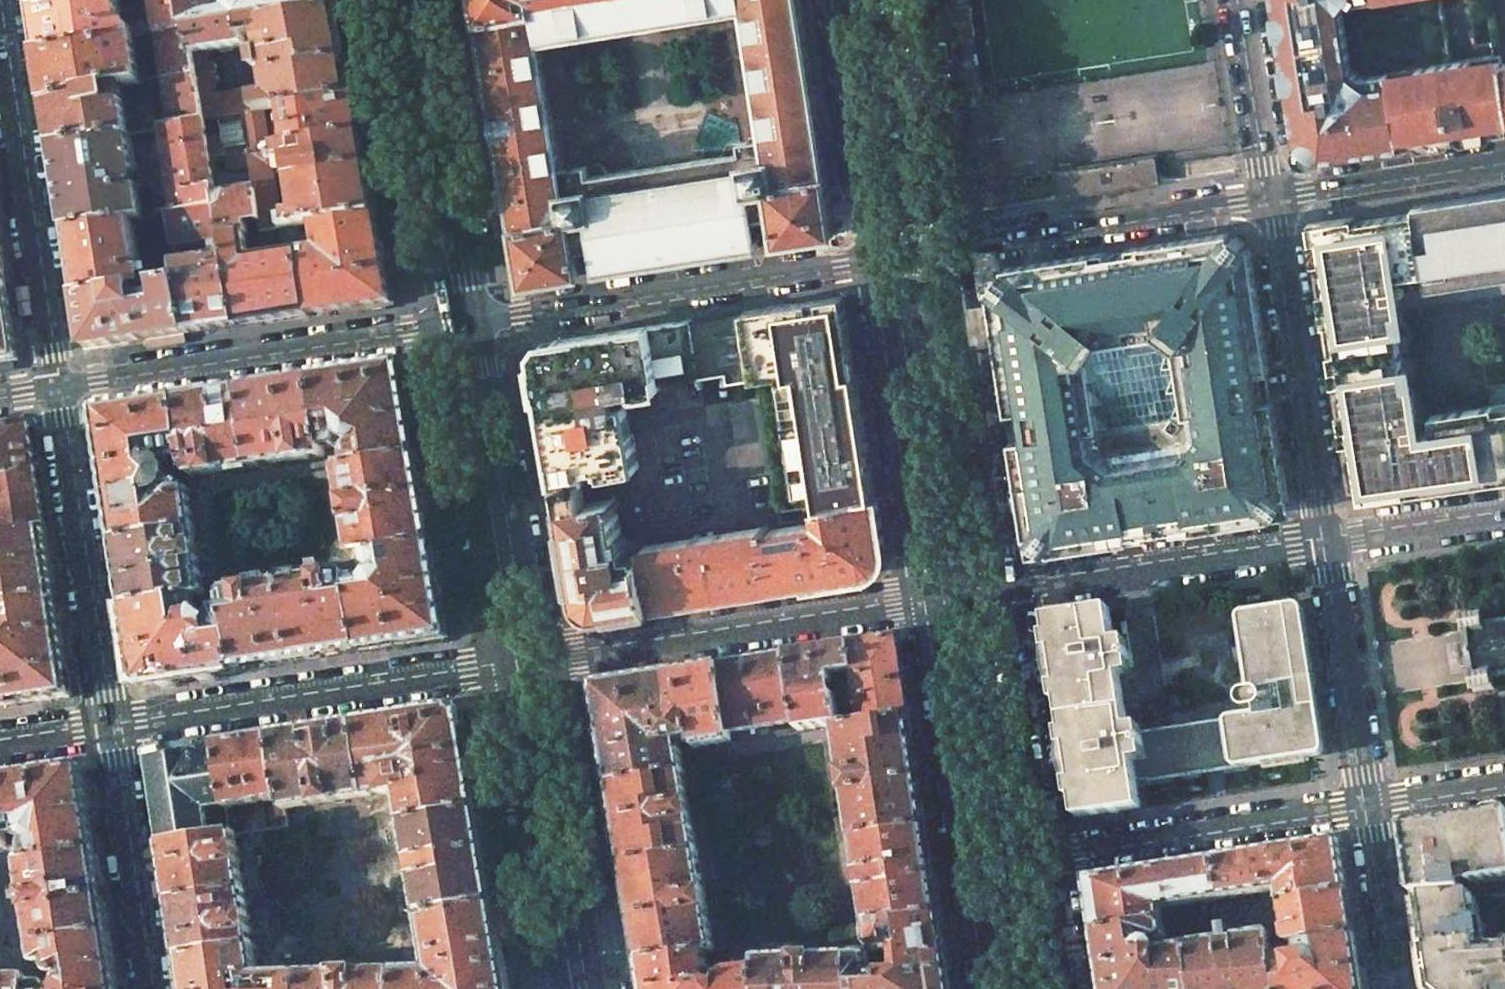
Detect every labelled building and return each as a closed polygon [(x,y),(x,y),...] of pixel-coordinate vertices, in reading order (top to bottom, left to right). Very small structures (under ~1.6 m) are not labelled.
[(33,10),(98,0),(32,0),(33,10)] [(33,10),(41,54),(156,36),(153,30),(151,30),(145,27),(137,28),(130,33),(130,29),(128,27),(126,26),(122,26),(118,0),(98,0),(33,10)] [(158,36),(191,31),(186,0),(153,0),(158,36)] [(341,7),(340,0),(186,0),(191,31),(341,7)] [(525,283),(580,274),(581,275),(592,274),(602,272),(602,271),(758,247),(758,248),(780,244),(780,243),(836,235),(799,0),(476,0),(525,283)] [(1299,149),(1318,159),(1402,146),(1390,71),(1362,75),(1350,66),(1342,10),(1349,0),(1275,0),(1299,149)] [(1402,146),(1504,130),(1504,78),(1503,64),(1502,54),(1448,64),(1438,0),(1379,0),(1390,71),(1402,146)] [(350,60),(351,60),(348,42),(348,43),(341,7),(191,31),(198,74),(199,85),(205,122),(247,115),(356,96),(350,60)] [(85,93),(122,88),(141,85),(140,80),(165,77),(165,79),(198,74),(191,31),(158,36),(156,36),(41,54),(48,101),(85,93)] [(198,74),(165,79),(166,89),(199,85),(198,74)] [(168,98),(125,104),(124,102),(86,107),(85,93),(48,101),(55,147),(129,135),(162,129),(205,122),(199,85),(166,89),(168,98)] [(122,88),(85,93),(86,107),(124,102),(122,88)] [(356,96),(247,115),(254,154),(272,151),(289,148),(363,135),(356,96)] [(205,122),(162,129),(176,212),(219,205),(225,240),(266,233),(255,168),(230,172),(215,174),(213,161),(228,158),(254,154),(247,115),(205,122)] [(129,135),(55,147),(68,231),(135,219),(143,218),(139,188),(142,187),(141,181),(137,181),(129,135)] [(254,154),(228,158),(230,172),(255,168),(266,233),(376,213),(363,135),(289,148),(302,221),(300,222),(298,221),(288,222),(287,224),(285,224),(272,151),(254,154)] [(1157,165),(1156,156),(1136,159),(1139,162),(1144,168),(1151,172),(1158,176),(1159,176),(1157,165)] [(1063,188),(1059,192),(1059,194),(1060,199),(1160,183),(1159,180),(1159,176),(1158,176),(1151,172),(1144,168),(1139,162),(1136,159),(1075,168),(1074,171),(1072,177),(1068,183),(1063,188)] [(1075,168),(1055,171),(1057,181),(1059,192),(1063,188),(1068,183),(1072,177),(1074,171),(1075,168)] [(1416,206),(1417,212),(1320,227),(1325,261),(1317,262),(1323,299),(1330,298),(1334,320),(1327,321),(1343,428),(1350,427),(1354,455),(1347,456),(1352,489),(1359,488),(1361,500),(1499,479),(1499,477),(1504,476),(1504,386),(1433,397),(1419,308),(1409,310),(1409,308),(1407,301),(1504,285),(1504,193),(1416,206)] [(176,212),(169,213),(174,248),(225,240),(219,205),(176,212)] [(228,259),(240,326),(392,303),(376,213),(266,233),(225,240),(228,259)] [(135,219),(68,231),(79,298),(136,288),(147,286),(145,276),(148,274),(149,272),(149,270),(148,264),(143,265),(135,219)] [(1267,372),(1256,304),(1249,257),(1223,236),(1014,268),(996,295),(1005,351),(1014,409),(1038,406),(1042,432),(1026,434),(1030,461),(1022,462),(1031,521),(1060,545),(1264,513),(1284,484),(1275,425),(1267,426),(1263,400),(1259,373),(1267,372)] [(228,259),(177,267),(180,281),(189,334),(240,326),(228,259)] [(136,288),(79,298),(87,350),(189,334),(180,281),(157,284),(159,298),(155,295),(143,297),(138,302),(136,288)] [(1504,293),(1504,285),(1407,301),(1409,308),(1504,293)] [(19,360),(8,289),(0,290),(0,363),(19,360)] [(787,353),(852,342),(845,294),(745,310),(754,363),(788,358),(787,353)] [(1323,299),(1327,321),(1334,320),(1330,298),(1323,299)] [(691,318),(543,341),(537,350),(559,480),(582,476),(582,477),(591,475),(590,466),(603,464),(603,466),(605,466),(606,472),(639,468),(635,441),(626,442),(617,385),(636,381),(637,386),(700,375),(691,318)] [(852,342),(787,353),(788,358),(806,471),(772,476),(776,511),(778,512),(819,505),(819,504),(876,496),(852,342)] [(400,363),(313,377),(324,450),(326,450),(337,448),(340,445),(342,439),(344,439),(352,445),(353,447),(349,451),(348,455),(349,466),(349,467),(417,456),(409,402),(408,402),(402,366),(402,365),(400,363)] [(242,388),(253,467),(322,457),(326,453),(326,450),(324,450),(313,377),(280,382),(277,383),(242,388)] [(177,398),(186,460),(185,461),(187,473),(192,477),(253,467),(242,388),(177,398)] [(771,471),(759,395),(736,401),(732,402),(742,476),(771,471)] [(97,413),(105,467),(104,467),(106,476),(116,543),(196,530),(190,490),(189,489),(189,488),(187,487),(187,488),(183,485),(170,487),(171,474),(166,463),(185,461),(186,460),(177,398),(99,410),(97,413)] [(0,532),(45,526),(45,525),(29,423),(27,422),(0,426),(0,531),(0,532)] [(1345,442),(1347,456),(1354,455),(1350,427),(1343,428),(1344,430),(1346,442),(1345,442)] [(364,556),(433,543),(426,507),(424,492),(417,456),(349,467),(349,466),(342,468),(339,472),(353,555),(358,559),(364,557),(364,556)] [(582,476),(559,480),(577,588),(579,588),(580,598),(601,613),(611,611),(612,613),(654,606),(648,556),(646,557),(644,546),(640,546),(642,557),(629,559),(628,554),(625,554),(624,547),(627,547),(626,539),(622,540),(617,505),(620,504),(619,500),(616,501),(616,497),(587,501),(582,477),(582,476)] [(773,587),(838,577),(858,573),(858,572),(868,570),(882,549),(881,540),(883,539),(876,496),(819,504),(819,505),(822,521),(770,530),(770,526),(763,527),(773,587)] [(695,600),(713,597),(713,596),(773,587),(763,527),(644,546),(646,557),(648,556),(654,606),(694,599),(695,600)] [(56,596),(51,562),(46,530),(0,537),(0,605),(56,596)] [(126,607),(198,596),(198,598),(202,597),(205,592),(196,530),(116,543),(126,607)] [(360,652),(447,638),(448,636),(442,597),(439,582),(440,582),(434,543),(433,543),(364,556),(364,557),(366,570),(369,574),(373,575),(374,578),(368,585),(366,585),(363,582),(360,581),(350,582),(348,582),(360,652)] [(284,583),(296,662),(359,653),(360,652),(348,582),(350,582),(349,578),(346,573),(284,583)] [(296,662),(284,583),(228,592),(224,595),(226,610),(227,610),(237,671),(238,671),(296,662)] [(0,605),(0,708),(71,697),(72,696),(56,596),(0,605)] [(198,596),(126,607),(139,686),(237,671),(227,610),(226,610),(217,612),(208,621),(200,615),(198,598),(198,596)] [(1137,781),(1220,768),(1323,752),(1315,708),(1301,710),(1286,610),(1241,617),(1253,689),(1244,691),(1241,692),(1238,696),(1238,700),(1240,705),(1243,707),(1246,708),(1256,707),(1257,715),(1142,733),(1143,737),(1131,739),(1119,665),(1128,663),(1130,661),(1131,657),(1129,654),(1126,652),(1118,653),(1111,608),(1068,615),(1050,640),(1076,804),(1098,815),(1142,809),(1137,781)] [(1486,627),(1484,616),(1462,619),(1464,631),(1465,635),(1467,635),(1468,646),(1457,647),(1459,659),(1460,667),(1472,666),(1473,677),(1471,677),(1471,680),(1473,693),(1495,689),(1494,679),(1504,677),(1504,624),(1486,627)] [(899,638),(851,646),(855,670),(854,670),(855,679),(850,680),(851,684),(856,684),(861,710),(839,713),(841,724),(842,728),(912,717),(899,638)] [(837,700),(833,674),(844,672),(854,670),(855,670),(851,646),(788,655),(799,732),(835,725),(841,724),(839,713),(837,700)] [(722,666),(733,742),(799,732),(788,655),(722,666)] [(722,666),(595,685),(595,686),(594,687),(610,786),(686,772),(681,742),(688,740),(689,747),(693,746),(695,748),(733,742),(722,666)] [(844,672),(833,674),(837,700),(848,698),(844,672)] [(404,822),(478,810),(478,809),(479,809),(469,752),(470,752),(463,711),(460,706),(456,706),(403,714),(403,716),(402,716),(402,715),(357,721),(358,723),(357,723),(367,797),(399,792),(404,822)] [(835,725),(853,839),(927,825),(911,719),(912,717),(842,728),(841,724),(835,725)] [(273,735),(285,810),(286,810),(367,797),(357,723),(356,722),(273,735)] [(217,745),(233,836),(237,835),(289,827),(286,810),(285,810),(273,735),(218,743),(218,744),(217,744),(217,745)] [(162,845),(233,836),(217,745),(200,748),(199,746),(148,754),(148,755),(162,845)] [(22,861),(96,849),(83,767),(80,766),(0,778),(0,789),(12,863),(22,861)] [(699,852),(686,772),(610,786),(624,866),(699,852)] [(12,863),(0,789),(0,864),(12,863)] [(404,822),(420,916),(494,903),(495,902),(479,811),(478,811),(478,810),(404,822)] [(1405,830),(1415,896),(1471,891),(1471,893),(1478,892),(1479,900),(1504,898),(1504,814),(1405,830)] [(853,839),(866,925),(941,914),(942,914),(928,826),(927,826),(927,825),(853,839)] [(170,902),(245,890),(237,835),(233,836),(162,845),(170,902)] [(1339,840),(1215,860),(1221,899),(1279,890),(1280,902),(1281,904),(1348,893),(1348,892),(1346,880),(1339,840)] [(23,862),(34,944),(109,932),(96,849),(22,861),(23,862)] [(624,866),(640,961),(715,948),(699,852),(624,866)] [(1162,909),(1221,899),(1215,860),(1087,880),(1093,919),(1092,920),(1094,933),(1095,933),(1164,922),(1162,909)] [(179,959),(254,947),(245,890),(170,902),(179,959)] [(1415,896),(1430,988),(1504,988),(1504,955),(1481,955),(1480,947),(1486,946),(1482,919),(1475,920),(1471,893),(1471,891),(1415,896)] [(1348,893),(1281,904),(1282,904),(1286,930),(1270,932),(1273,947),(1355,934),(1348,893)] [(396,988),(510,988),(495,904),(494,904),(494,903),(420,916),(429,969),(395,971),(396,988)] [(900,975),(951,972),(942,915),(941,915),(941,914),(866,925),(870,948),(876,955),(899,954),(900,974),(900,975)] [(1095,933),(1104,988),(1194,988),(1187,945),(1160,949),(1160,945),(1158,942),(1165,941),(1167,938),(1164,922),(1095,933)] [(109,932),(34,944),(36,962),(38,965),(40,966),(51,965),(53,976),(55,977),(64,976),(64,981),(61,988),(118,988),(109,932)] [(1271,948),(1273,947),(1270,932),(1187,945),(1194,988),(1277,988),(1271,948)] [(1277,988),(1364,988),(1355,934),(1273,947),(1271,948),(1277,988)] [(640,961),(645,988),(758,988),(756,960),(758,960),(758,943),(737,946),(741,969),(728,970),(725,948),(715,950),(715,948),(640,961)] [(183,988),(300,988),(300,974),(259,975),(254,947),(179,959),(183,988)] [(951,972),(900,975),(900,974),(874,975),(874,960),(870,955),(851,956),(852,988),(954,988),(951,972)] [(758,960),(756,960),(758,988),(852,988),(851,956),(758,960)] [(395,971),(358,972),(358,971),(335,971),(335,973),(300,974),(300,988),(396,988),(395,971)] [(32,986),(33,986),(33,981),(29,978),(0,979),(0,988),(32,988),(32,986)]
